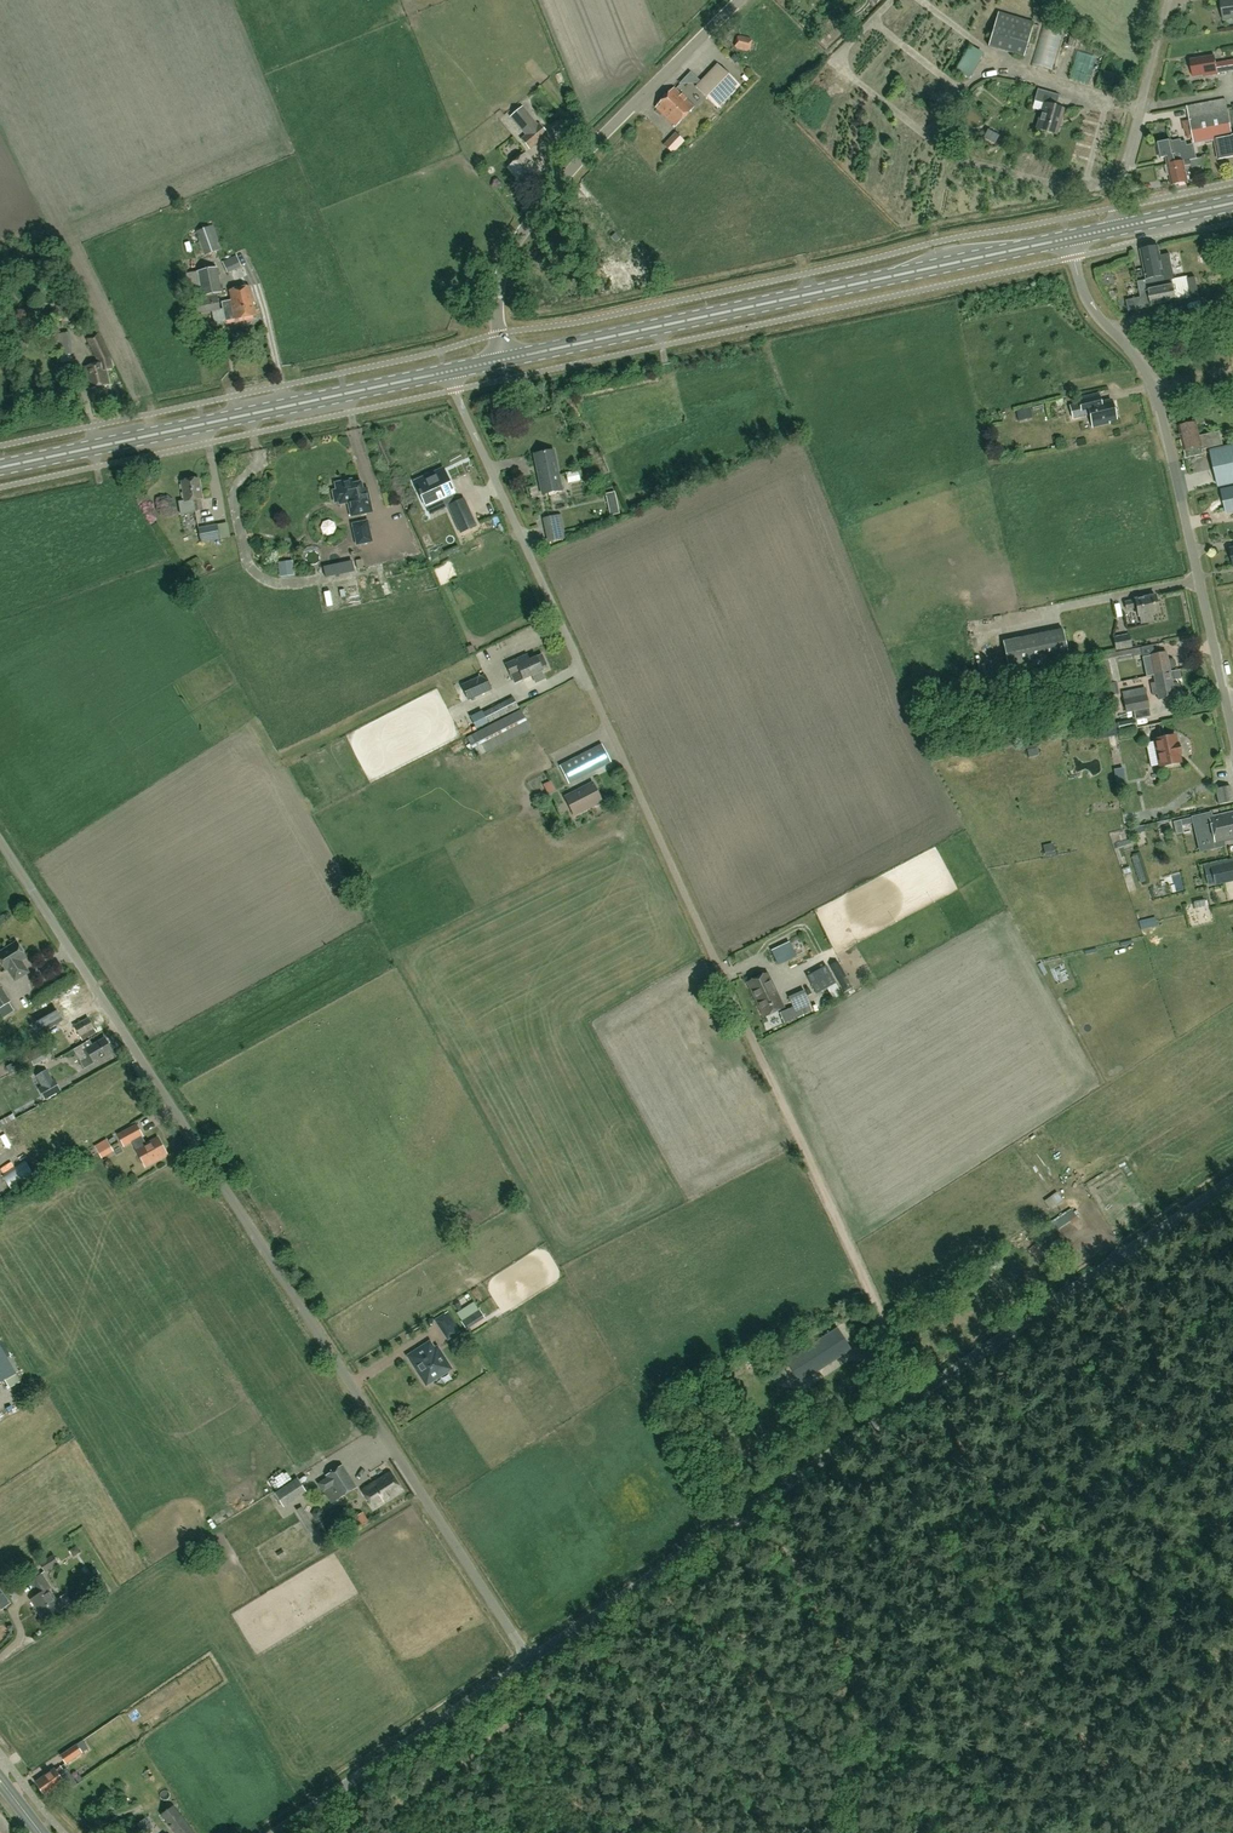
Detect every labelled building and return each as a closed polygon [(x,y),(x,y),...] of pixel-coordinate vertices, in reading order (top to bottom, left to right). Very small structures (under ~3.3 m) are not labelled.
[(1224,20),(1232,19),(1232,0),(1221,0),(1224,20)] [(999,12),(988,47),(1023,57),(1034,22),(999,12)] [(1205,23),(1206,30),(1215,29),(1214,22),(1205,23)] [(1051,66),(1058,36),(1047,33),(1043,51),(1048,52),(1045,65),(1051,66)] [(737,37),(735,46),(737,49),(746,51),(749,50),(752,41),(750,39),(740,36),(737,37)] [(1227,61),(1216,63),(1215,55),(1191,59),(1194,77),(1204,75),(1204,77),(1218,74),(1218,73),(1232,70),(1232,60),(1227,61)] [(718,65),(697,88),(719,109),(740,87),(718,65)] [(1110,85),(1113,75),(1105,72),(1102,83),(1110,85)] [(674,88),(665,97),(685,117),(695,107),(674,88)] [(1057,134),(1064,108),(1056,106),(1059,95),(1038,89),(1035,100),(1044,103),(1037,128),(1057,134)] [(685,117),(665,97),(655,107),(676,127),(685,117)] [(1232,135),(1226,99),(1188,106),(1194,143),(1215,140),(1218,159),(1232,157),(1232,135)] [(527,133),(521,139),(529,149),(548,133),(539,123),(538,125),(522,106),(512,114),(527,133)] [(672,153),(684,141),(675,133),(663,145),(672,153)] [(1188,182),(1185,166),(1191,165),(1190,160),(1197,159),(1194,144),(1187,146),(1186,141),(1181,142),(1180,140),(1171,142),(1171,140),(1157,144),(1160,158),(1166,157),(1167,165),(1165,165),(1167,175),(1170,175),(1172,185),(1188,182)] [(523,185),(540,172),(525,153),(508,166),(523,185)] [(205,255),(222,249),(214,225),(196,232),(205,255)] [(1141,250),(1140,250),(1140,251),(1141,251),(1146,279),(1147,279),(1152,306),(1176,301),(1176,299),(1191,296),(1191,295),(1187,279),(1187,277),(1175,280),(1169,254),(1160,256),(1158,247),(1157,247),(1141,250)] [(227,273),(242,267),(236,255),(222,262),(227,273)] [(218,293),(222,292),(217,267),(197,271),(202,294),(203,296),(218,293)] [(186,297),(202,294),(197,271),(182,275),(186,297)] [(231,290),(232,300),(234,305),(254,301),(251,286),(231,290)] [(202,312),(202,314),(221,309),(218,293),(203,296),(198,297),(199,299),(184,302),(187,315),(202,312)] [(222,302),(226,321),(236,319),(236,320),(256,316),(254,301),(234,305),(232,300),(222,302)] [(55,356),(73,354),(70,332),(52,334),(55,356)] [(106,370),(112,368),(110,357),(100,336),(89,342),(99,364),(85,367),(89,388),(109,384),(106,370)] [(1082,411),(1089,409),(1093,426),(1108,422),(1108,420),(1116,418),(1111,400),(1101,403),(1099,393),(1079,398),(1082,411)] [(1021,419),(1034,416),(1031,405),(1019,408),(1021,419)] [(1203,449),(1223,444),(1220,431),(1200,436),(1197,423),(1179,427),(1185,451),(1185,450),(1187,458),(1190,458),(1191,459),(1193,460),(1194,460),(1196,458),(1195,456),(1204,454),(1203,449)] [(1232,484),(1232,445),(1210,451),(1219,487),(1232,484)] [(543,495),(562,491),(554,450),(535,454),(543,495)] [(580,480),(579,478),(578,470),(566,473),(568,482),(580,480)] [(416,482),(427,505),(445,497),(449,506),(461,533),(477,526),(464,499),(456,503),(451,494),(454,493),(445,473),(427,481),(426,477),(416,482)] [(194,511),(203,510),(201,499),(203,498),(199,478),(181,481),(185,501),(178,502),(181,515),(194,513),(194,511)] [(365,511),(371,509),(367,490),(363,490),(362,484),(351,487),(349,480),(336,483),(337,490),(333,491),(335,502),(339,501),(340,503),(348,502),(351,516),(366,513),(365,511)] [(559,515),(547,518),(545,518),(546,526),(561,523),(559,515)] [(338,531),(336,520),(322,523),(324,534),(338,531)] [(367,521),(353,524),(357,544),(372,541),(367,521)] [(201,543),(220,539),(217,524),(198,528),(201,543)] [(419,544),(405,549),(408,557),(422,551),(419,544)] [(294,574),(292,560),(279,562),(281,576),(294,574)] [(357,562),(321,564),(321,572),(357,570),(357,562)] [(380,584),(387,599),(397,595),(390,579),(380,584)] [(346,582),(337,582),(337,592),(347,592),(346,582)] [(1152,620),(1151,613),(1159,612),(1155,595),(1134,599),(1135,600),(1125,602),(1126,609),(1136,607),(1138,616),(1140,615),(1141,623),(1152,620)] [(1116,651),(1132,647),(1129,633),(1112,637),(1116,651)] [(1009,672),(1021,670),(1015,638),(1003,641),(1009,672)] [(1141,647),(1103,655),(1104,660),(1132,655),(1132,656),(1142,654),(1141,647)] [(1154,652),(1142,654),(1142,656),(1146,676),(1154,675),(1171,672),(1170,668),(1173,668),(1176,665),(1175,660),(1171,659),(1168,659),(1167,652),(1154,654),(1154,652)] [(523,679),(543,670),(541,667),(547,664),(542,654),(528,661),(526,655),(506,664),(513,681),(522,677),(523,679)] [(536,685),(548,682),(545,672),(533,676),(536,685)] [(1155,682),(1151,683),(1152,687),(1153,695),(1158,694),(1159,699),(1175,696),(1175,694),(1178,693),(1180,690),(1179,685),(1176,683),(1173,683),(1171,672),(1154,675),(1155,682)] [(469,700),(492,690),(485,674),(462,685),(469,700)] [(1151,717),(1149,707),(1145,687),(1122,691),(1126,712),(1133,710),(1135,720),(1151,717)] [(506,714),(519,707),(513,697),(500,704),(506,714)] [(466,738),(468,741),(477,756),(487,751),(531,729),(521,710),(466,738)] [(487,715),(472,720),(475,727),(490,722),(487,715)] [(1161,766),(1180,762),(1178,754),(1180,753),(1178,744),(1176,744),(1174,736),(1155,740),(1161,766)] [(569,784),(611,762),(602,744),(560,766),(569,784)] [(544,781),(550,792),(557,788),(551,777),(544,781)] [(574,816),(603,802),(593,783),(582,788),(583,791),(580,792),(578,790),(565,797),(574,816)] [(1232,801),(1230,786),(1216,789),(1219,804),(1232,801)] [(1232,839),(1232,812),(1212,817),(1211,812),(1192,817),(1198,844),(1208,842),(1209,850),(1225,846),(1223,841),(1232,839)] [(1232,880),(1232,864),(1232,863),(1212,868),(1215,884),(1232,880)] [(1199,870),(1202,888),(1209,887),(1206,869),(1199,870)] [(1174,893),(1182,890),(1180,881),(1171,883),(1174,893)] [(816,908),(801,916),(805,923),(819,915),(816,908)] [(790,939),(795,950),(805,945),(800,934),(790,939)] [(16,942),(0,953),(0,962),(6,970),(8,969),(15,980),(28,972),(21,961),(26,957),(16,942)] [(837,961),(829,966),(844,992),(852,988),(837,961)] [(827,966),(807,976),(816,994),(827,988),(836,983),(827,966)] [(767,974),(748,983),(765,1017),(783,1008),(767,974)] [(9,1003),(0,988),(0,1008),(9,1003)] [(793,1006),(780,1013),(784,1022),(813,1009),(804,989),(788,997),(793,1006)] [(41,1032),(63,1019),(59,1011),(36,1024),(41,1032)] [(82,1040),(97,1032),(88,1018),(74,1026),(82,1040)] [(84,1068),(112,1052),(104,1038),(87,1048),(85,1044),(73,1051),(84,1068)] [(27,1054),(35,1065),(44,1059),(43,1058),(49,1054),(42,1044),(27,1054)] [(55,1079),(53,1080),(47,1070),(36,1076),(42,1086),(38,1089),(45,1100),(61,1090),(55,1079)] [(132,1142),(135,1147),(145,1167),(167,1155),(158,1137),(145,1144),(141,1137),(142,1136),(136,1125),(118,1135),(124,1146),(132,1142)] [(114,1136),(108,1139),(108,1140),(111,1145),(117,1142),(114,1136)] [(11,1137),(2,1143),(7,1150),(15,1144),(11,1137)] [(95,1146),(102,1158),(114,1151),(106,1139),(95,1146)] [(35,1176),(26,1163),(4,1177),(13,1191),(35,1176)] [(485,1318),(479,1310),(461,1322),(467,1330),(485,1318)] [(460,1332),(457,1326),(444,1334),(447,1340),(460,1332)] [(787,1361),(794,1371),(801,1382),(851,1350),(838,1329),(787,1361)] [(430,1343),(409,1356),(427,1384),(437,1378),(451,1368),(440,1352),(437,1354),(430,1343)] [(4,1380),(9,1389),(20,1382),(15,1374),(16,1373),(0,1346),(0,1382),(4,1380)] [(783,1369),(780,1363),(766,1372),(770,1378),(783,1369)] [(788,1375),(784,1370),(771,1379),(775,1384),(788,1375)] [(333,1486),(340,1498),(356,1487),(342,1465),(326,1475),(327,1477),(318,1483),(324,1492),(333,1486)] [(374,1509),(402,1490),(391,1472),(362,1490),(374,1509)] [(282,1503),(294,1496),(304,1489),(297,1478),(275,1493),(282,1503)] [(363,1526),(369,1521),(362,1512),(356,1516),(363,1526)] [(88,1550),(96,1566),(105,1562),(97,1545),(88,1550)] [(45,1572),(59,1564),(53,1554),(39,1563),(45,1572)] [(30,1581),(38,1594),(30,1600),(35,1607),(36,1607),(45,1620),(61,1609),(48,1589),(51,1587),(42,1573),(30,1581)] [(1,1610),(11,1603),(0,1588),(0,1609),(1,1610)] [(66,1763),(82,1752),(76,1744),(61,1755),(66,1763)] [(62,1766),(57,1770),(55,1768),(35,1781),(46,1796),(65,1782),(60,1775),(65,1771),(62,1766)] [(173,1805),(161,1814),(175,1832),(195,1832),(173,1805)] [(0,1810),(0,1832),(16,1832),(0,1810)]
